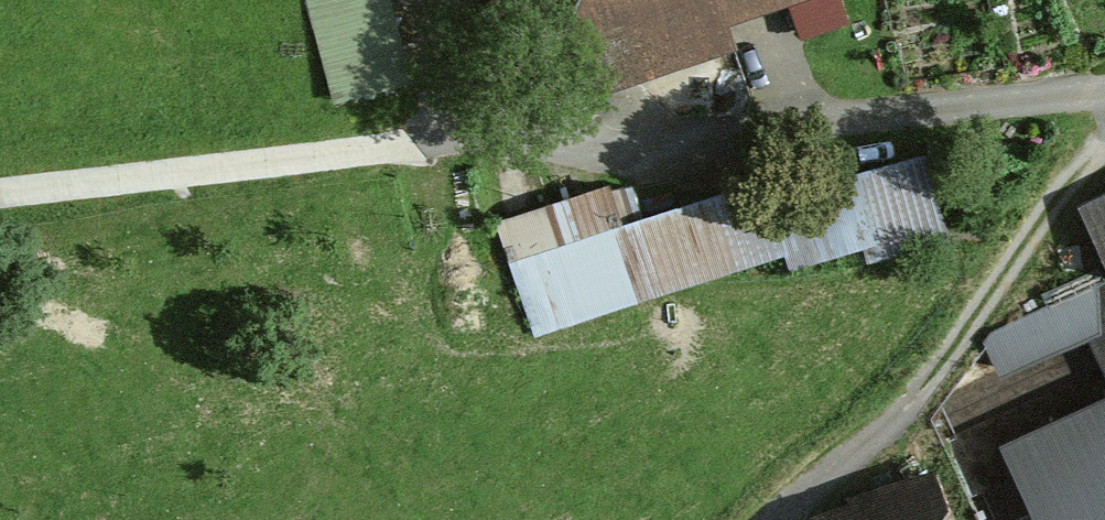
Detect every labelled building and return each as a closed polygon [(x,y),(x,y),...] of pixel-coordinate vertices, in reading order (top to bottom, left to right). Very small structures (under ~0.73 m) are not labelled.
[(630,95),(912,0),(597,0),(630,95)] [(633,212),(512,248),(551,380),(968,259),(946,184),(650,270),(633,212)] [(903,519),(976,519),(969,499),(903,519)]
